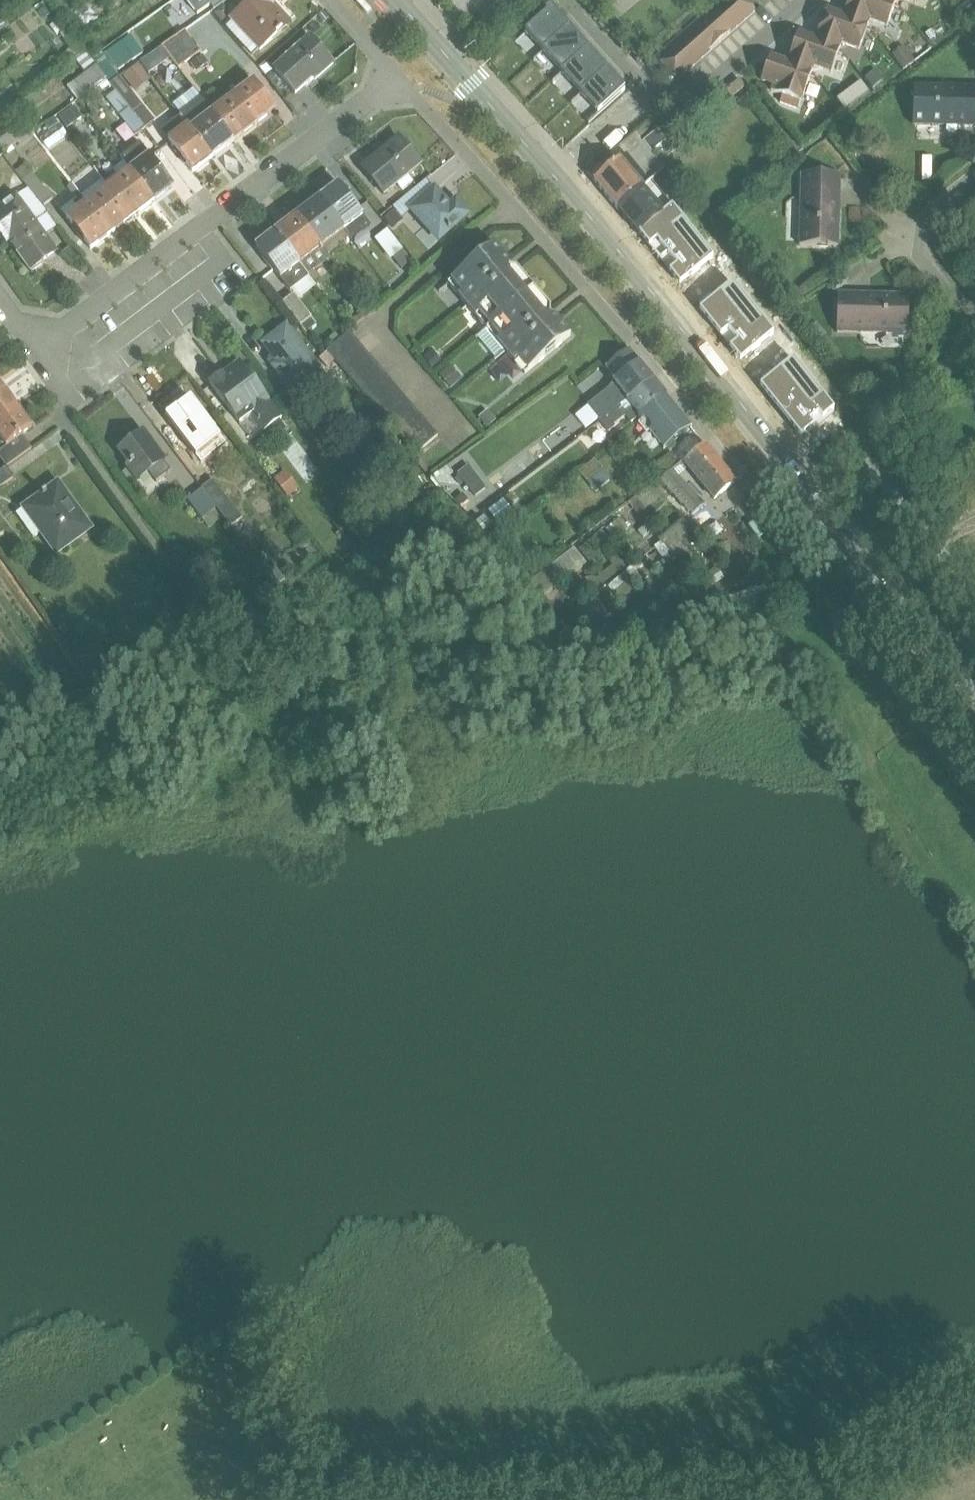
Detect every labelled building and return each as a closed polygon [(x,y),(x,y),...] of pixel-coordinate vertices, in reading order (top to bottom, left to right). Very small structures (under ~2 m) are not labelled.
[(113,11),(128,0),(106,0),(113,11)] [(198,14),(211,4),(216,9),(229,0),(188,0),(198,14)] [(227,27),(252,55),(289,22),(273,4),(277,1),(276,0),(253,0),(230,20),(232,23),(227,27)] [(484,13),(494,23),(520,0),(499,0),(484,13)] [(655,58),(676,82),(685,74),(702,59),(703,58),(710,51),(719,44),(720,42),(727,36),(737,27),(745,20),(755,11),(745,0),(720,0),(716,3),(707,12),(698,20),(682,34),(673,42),(665,49),(663,51),(655,58)] [(868,27),(870,23),(887,29),(895,6),(896,4),(885,0),(849,0),(843,18),(862,25),(868,27)] [(950,9),(959,15),(969,0),(957,0),(950,9)] [(815,42),(840,51),(842,46),(859,52),(868,27),(862,25),(843,18),(826,12),(815,42)] [(618,96),(545,15),(518,39),(591,120),(618,96)] [(171,57),(173,60),(179,68),(202,52),(186,30),(163,46),(168,53),(171,57)] [(787,65),(812,74),(813,69),(831,76),(839,53),(840,51),(815,42),(798,35),(787,65)] [(281,63),(274,69),(296,94),(306,84),(307,85),(314,80),(315,81),(333,64),(310,39),(302,46),(299,43),(279,61),(281,63)] [(168,53),(163,46),(140,62),(149,74),(163,64),(166,68),(173,60),(171,57),(168,53)] [(904,46),(892,55),(903,70),(915,61),(904,46)] [(86,73),(68,86),(77,99),(108,77),(87,50),(75,59),(86,73)] [(103,51),(94,58),(111,80),(120,73),(103,51)] [(812,74),(787,65),(770,59),(761,82),(774,86),(771,93),(782,97),(779,104),(797,111),(811,76),(812,74)] [(882,61),(863,76),(872,88),(891,72),(882,61)] [(152,79),(140,62),(124,75),(136,91),(152,79)] [(115,89),(145,129),(156,121),(121,75),(110,83),(115,89)] [(546,83),(559,99),(565,94),(552,78),(546,83)] [(851,79),(827,97),(836,109),(860,91),(851,79)] [(234,96),(257,127),(277,111),(254,81),(239,93),(234,87),(230,90),(234,96)] [(718,98),(695,117),(698,121),(721,101),(724,105),(744,87),(739,81),(718,98)] [(913,127),(974,129),(974,87),(915,86),(913,127)] [(145,129),(115,89),(105,96),(136,136),(145,129)] [(180,116),(213,160),(235,143),(212,112),(195,89),(172,106),(180,116)] [(212,112),(235,143),(257,127),(234,96),(212,112)] [(75,106),(60,117),(68,128),(83,116),(75,106)] [(49,129),(41,135),(45,140),(62,128),(54,116),(44,123),(49,129)] [(213,160),(180,116),(161,131),(194,174),(213,160)] [(32,132),(38,127),(31,117),(0,140),(0,145),(5,151),(13,145),(18,142),(32,132)] [(104,127),(114,140),(125,133),(115,119),(104,127)] [(647,126),(633,138),(645,151),(659,139),(647,126)] [(32,132),(18,142),(22,146),(34,137),(32,132)] [(375,161),(363,171),(385,197),(398,186),(403,192),(414,184),(407,176),(421,165),(399,138),(374,159),(375,161)] [(124,162),(155,203),(175,188),(141,141),(120,157),(124,162)] [(13,145),(5,151),(8,154),(16,149),(13,145)] [(617,210),(649,183),(626,156),(595,182),(617,210)] [(109,186),(134,220),(155,203),(124,162),(113,170),(119,178),(109,186)] [(31,187),(45,206),(53,199),(27,163),(19,169),(31,187)] [(801,175),(799,246),(820,247),(820,250),(828,250),(829,247),(840,247),(842,176),(801,175)] [(82,196),(111,237),(134,220),(109,186),(104,179),(82,196)] [(319,198),(350,238),(353,235),(349,229),(364,218),(339,183),(319,198)] [(111,237),(82,196),(73,184),(68,188),(76,199),(61,211),(92,251),(111,237)] [(435,186),(408,211),(439,245),(473,215),(457,198),(451,203),(435,186)] [(31,187),(0,208),(0,236),(6,245),(10,243),(50,213),(45,206),(31,187)] [(297,215),(328,256),(350,239),(350,238),(319,198),(297,215)] [(394,211),(384,219),(393,230),(403,222),(394,211)] [(50,213),(10,243),(31,273),(44,263),(43,262),(57,252),(46,237),(58,228),(50,213)] [(275,231),(307,275),(314,269),(330,257),(328,256),(297,215),(275,231)] [(350,238),(350,239),(352,241),(371,227),(364,218),(349,229),(353,235),(350,238)] [(307,275),(275,231),(255,247),(281,281),(291,292),(310,278),(307,275)] [(388,231),(375,241),(391,261),(394,259),(402,269),(412,261),(388,231)] [(490,327),(534,289),(518,270),(510,269),(509,269),(510,262),(495,245),(452,282),(462,294),(458,296),(467,307),(476,318),(479,315),(490,327)] [(357,260),(348,266),(355,279),(365,274),(357,260)] [(307,275),(310,278),(314,284),(321,279),(314,269),(307,275)] [(534,289),(490,327),(476,338),(495,360),(505,352),(515,363),(525,375),(528,373),(573,335),(558,318),(551,318),(551,310),(534,289)] [(838,305),(834,305),(834,312),(838,312),(837,333),(908,335),(909,296),(838,294),(838,305)] [(294,295),(282,303),(284,306),(306,333),(317,325),(294,295)] [(348,319),(344,323),(351,332),(373,314),(362,300),(355,305),(362,314),(351,323),(348,319)] [(287,323),(261,344),(271,357),(268,364),(295,399),(304,400),(310,395),(311,388),(319,390),(331,381),(287,323)] [(817,324),(808,332),(818,344),(828,336),(817,324)] [(328,353),(335,362),(416,455),(438,437),(350,332),(346,328),(338,335),(342,339),(326,352),(328,353)] [(433,350),(424,358),(435,370),(443,363),(433,350)] [(600,420),(653,380),(629,350),(606,367),(617,380),(614,383),(608,390),(588,406),(600,420)] [(335,362),(328,353),(320,359),(327,368),(335,362)] [(241,361),(209,384),(213,390),(214,389),(252,442),(284,418),(241,361)] [(568,382),(582,398),(606,376),(593,361),(568,382)] [(451,366),(440,375),(451,389),(462,380),(451,366)] [(653,380),(600,420),(609,433),(615,428),(614,426),(626,417),(631,424),(637,419),(651,409),(667,397),(653,380)] [(0,386),(0,419),(19,406),(3,384),(0,386)] [(651,409),(637,419),(663,451),(692,428),(667,397),(651,409)] [(176,422),(171,426),(201,466),(218,453),(212,446),(222,439),(191,398),(170,414),(176,422)] [(578,401),(565,411),(576,425),(588,416),(578,401)] [(313,404),(296,418),(325,455),(335,447),(342,442),(313,404)] [(0,419),(0,440),(5,448),(0,451),(0,456),(7,467),(33,449),(23,436),(34,428),(19,406),(0,419)] [(487,409),(478,417),(488,428),(497,421),(487,409)] [(176,422),(170,414),(169,413),(164,417),(171,426),(176,422)] [(582,424),(579,435),(592,439),(595,428),(582,424)] [(268,439),(295,476),(310,465),(283,428),(268,439)] [(145,430),(117,451),(128,466),(125,468),(137,484),(149,474),(157,483),(172,472),(165,463),(168,461),(145,430)] [(680,464),(661,478),(653,486),(609,521),(622,536),(636,524),(633,521),(665,496),(688,520),(706,504),(680,476),(688,469),(715,503),(736,483),(705,445),(680,464)] [(661,478),(680,464),(671,453),(653,467),(661,478)] [(464,459),(453,467),(465,484),(476,476),(464,459)] [(594,460),(578,473),(585,483),(603,470),(594,460)] [(253,463),(243,470),(253,484),(264,475),(254,462),(253,463)] [(7,467),(0,472),(0,489),(15,478),(7,467)] [(286,471),(274,480),(289,499),(300,490),(286,471)] [(604,471),(588,484),(596,493),(612,481),(604,471)] [(22,511),(17,515),(35,539),(40,535),(56,558),(95,531),(59,480),(21,509),(22,511)] [(202,490),(217,509),(236,535),(248,526),(214,481),(202,490)] [(481,487),(470,495),(482,511),(493,503),(481,487)] [(217,509),(202,490),(201,491),(200,490),(193,495),(193,496),(188,501),(209,529),(222,520),(215,510),(217,509)] [(504,500),(489,511),(501,527),(516,515),(504,500)] [(641,558),(685,522),(678,513),(637,547),(630,539),(617,550),(627,562),(632,559),(630,557),(635,553),(641,558)] [(486,516),(476,524),(485,535),(495,527),(486,516)] [(685,522),(641,558),(608,587),(618,598),(640,581),(641,583),(660,567),(691,546),(697,535),(685,522)] [(602,530),(578,550),(589,564),(614,544),(602,530)] [(594,578),(588,579),(598,590),(626,567),(615,554),(611,564),(613,566),(596,580),(594,578)] [(572,556),(530,590),(542,604),(583,569),(572,556)] [(60,608),(49,615),(58,630),(70,622),(60,608)]
